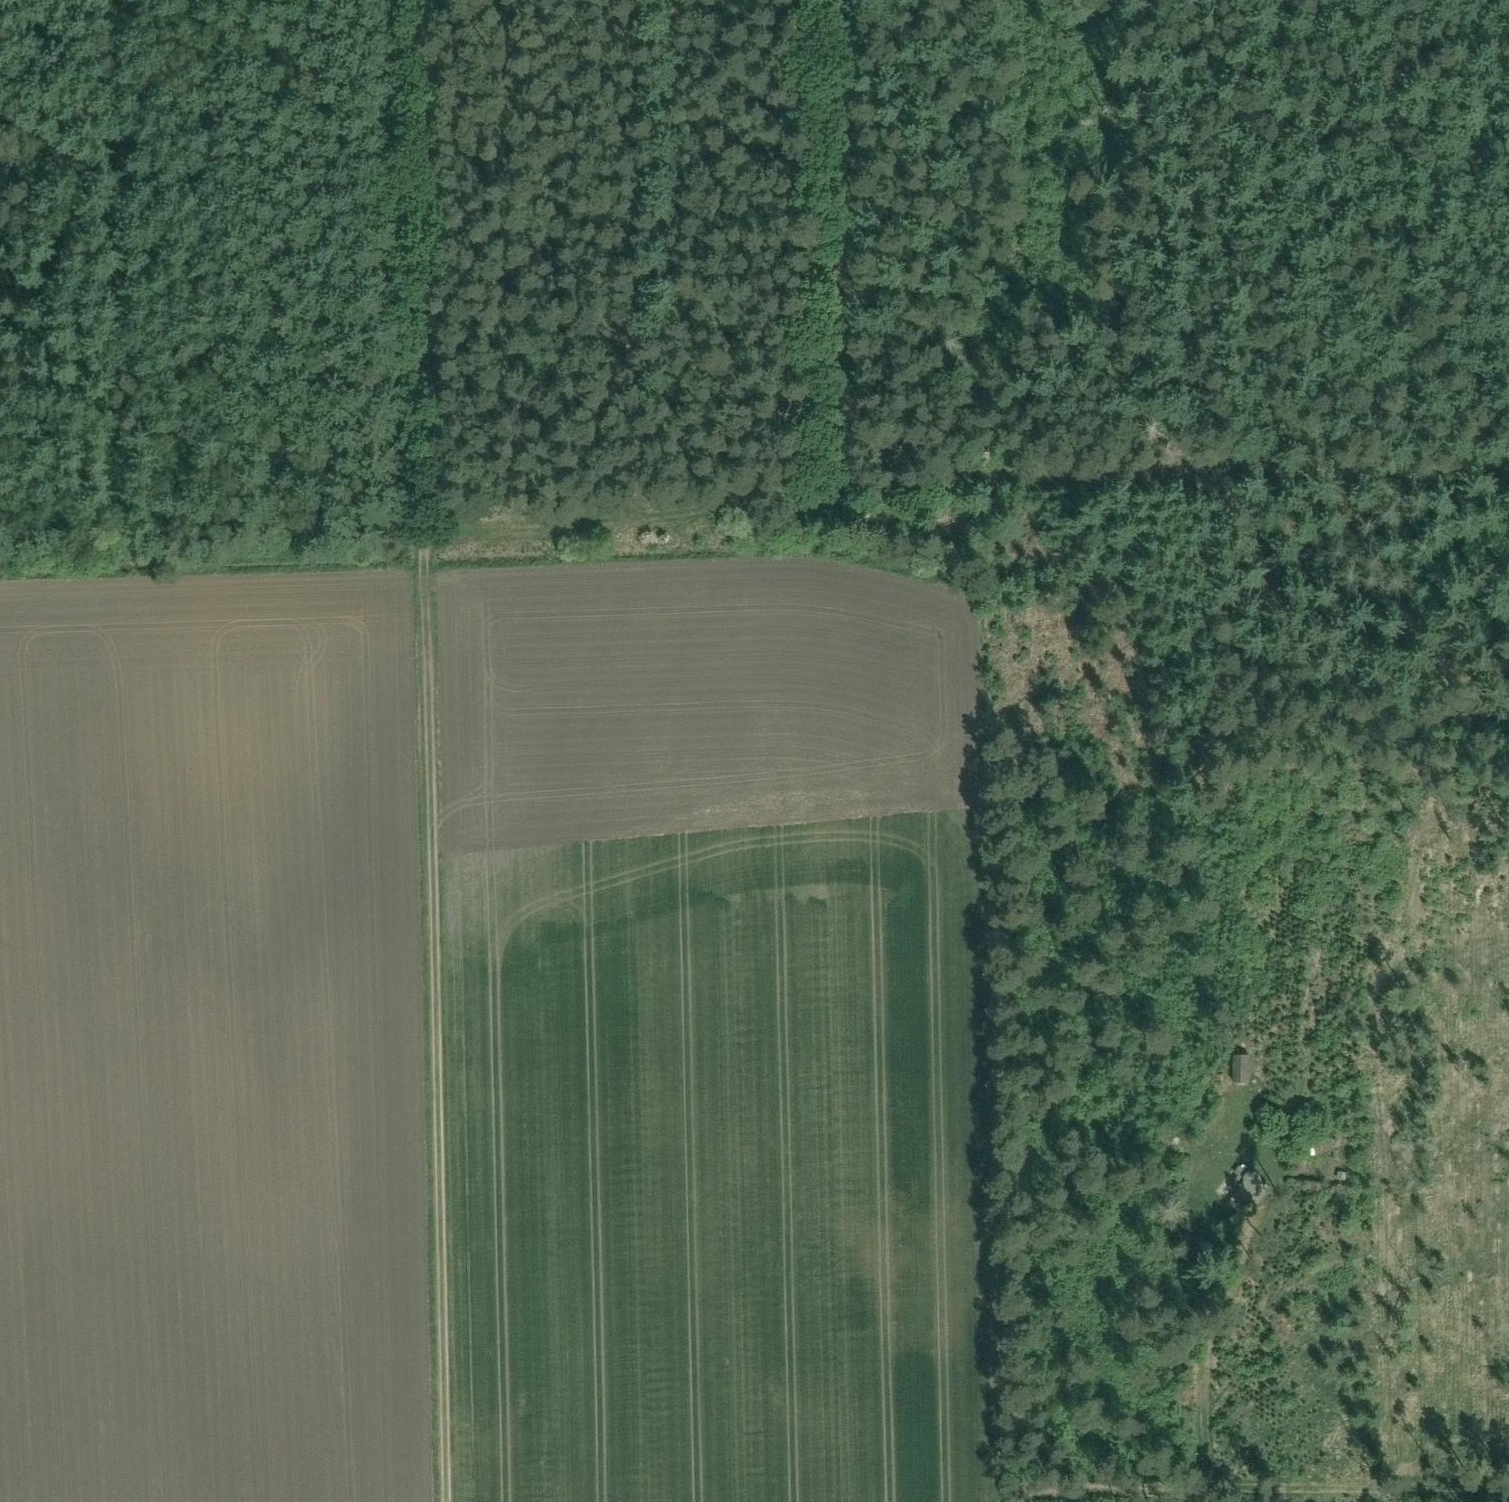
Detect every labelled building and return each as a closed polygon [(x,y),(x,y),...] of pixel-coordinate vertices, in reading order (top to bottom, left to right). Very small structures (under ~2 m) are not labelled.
[(1233,1053),(1233,1082),(1250,1082),(1250,1053),(1233,1053)]
